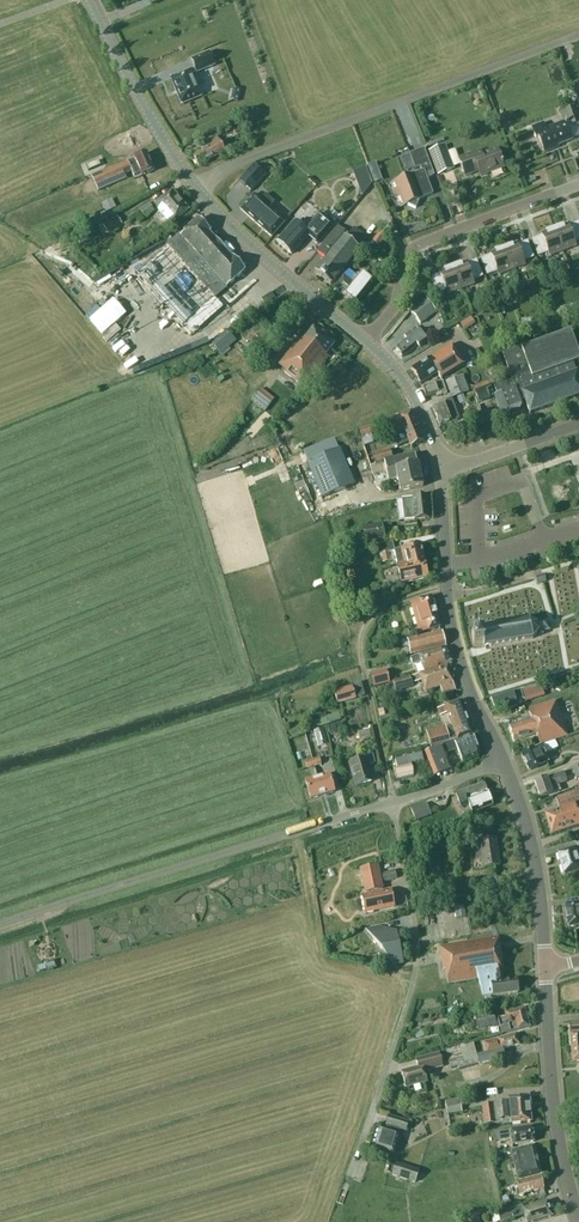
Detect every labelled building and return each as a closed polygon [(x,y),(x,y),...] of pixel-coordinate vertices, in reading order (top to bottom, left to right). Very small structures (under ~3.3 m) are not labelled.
[(214,66),(209,52),(191,60),(195,68),(170,79),(181,105),(201,97),(192,75),(214,66)] [(205,98),(216,92),(207,74),(196,79),(205,98)] [(573,107),(564,110),(568,121),(571,126),(578,123),(578,121),(573,107)] [(553,147),(572,140),(565,122),(545,130),(546,133),(538,136),(544,153),(554,149),(553,147)] [(221,135),(229,131),(226,125),(218,129),(221,135)] [(217,138),(206,143),(200,147),(203,151),(192,157),(198,167),(225,152),(224,151),(229,149),(226,143),(221,146),(217,138)] [(454,169),(445,145),(428,151),(437,175),(454,169)] [(422,171),(391,183),(400,207),(406,205),(415,209),(419,200),(433,194),(427,179),(434,176),(424,149),(409,154),(415,169),(420,167),(422,171)] [(481,177),(503,168),(496,149),(481,155),(479,151),(458,159),(465,176),(479,171),(481,177)] [(97,190),(107,186),(125,178),(123,174),(130,171),(133,178),(140,175),(141,175),(153,170),(145,153),(134,158),(134,159),(102,173),(91,178),(97,190)] [(253,165),(239,181),(250,190),(264,174),(253,165)] [(171,226),(189,211),(172,190),(154,205),(171,226)] [(284,222),(268,208),(274,202),(265,194),(260,200),(253,195),(240,209),(271,237),(284,222)] [(103,207),(106,213),(116,208),(113,202),(103,207)] [(146,218),(154,212),(148,205),(140,212),(146,218)] [(294,222),(276,242),(291,255),(307,236),(317,244),(333,226),(318,214),(303,230),(294,222)] [(122,225),(117,216),(102,225),(107,234),(122,225)] [(208,232),(197,219),(179,235),(226,287),(230,284),(244,271),(232,257),(231,258),(208,233),(208,232)] [(562,252),(576,247),(574,243),(578,241),(578,226),(578,223),(568,226),(567,224),(562,226),(561,224),(553,227),(562,252)] [(354,227),(352,230),(348,235),(337,226),(316,251),(326,259),(314,273),(330,286),(345,268),(359,249),(357,247),(366,237),(354,227)] [(549,256),(562,252),(553,227),(545,230),(546,232),(541,234),(542,236),(532,240),(538,256),(548,252),(549,256)] [(387,235),(380,230),(372,240),(379,245),(387,235)] [(76,242),(79,246),(88,240),(86,236),(76,242)] [(225,304),(168,241),(134,272),(191,336),(225,304)] [(502,246),(511,271),(525,266),(523,262),(533,258),(527,242),(517,245),(516,243),(511,245),(510,243),(502,246)] [(498,276),(511,271),(502,246),(494,249),(495,251),(490,253),(491,255),(481,259),(487,275),(497,271),(498,276)] [(451,265),(460,290),(474,285),(472,281),(482,277),(476,261),(466,264),(465,262),(460,264),(459,262),(451,265)] [(447,295),(460,290),(451,265),(443,268),(444,270),(439,272),(440,274),(430,278),(436,294),(446,290),(447,295)] [(355,276),(348,270),(334,289),(355,306),(373,283),(361,273),(359,275),(357,273),(355,276)] [(411,312),(420,324),(435,312),(426,300),(411,312)] [(325,354),(334,344),(312,327),(303,338),(301,336),(278,364),(285,370),(283,372),(302,387),(328,356),(325,354)] [(427,341),(415,327),(404,337),(406,340),(395,349),(402,357),(417,345),(419,348),(427,341)] [(447,337),(444,329),(433,334),(436,341),(447,337)] [(237,343),(233,339),(226,331),(211,343),(218,351),(222,356),(237,343)] [(520,350),(519,347),(501,354),(510,381),(495,387),(495,388),(495,389),(497,394),(495,394),(504,418),(518,413),(517,412),(520,406),(521,406),(519,400),(524,398),(529,414),(578,396),(578,379),(577,372),(576,372),(573,363),(578,361),(578,356),(570,332),(520,350)] [(458,353),(458,352),(453,344),(451,344),(429,358),(428,358),(411,369),(420,384),(437,373),(441,378),(464,363),(460,356),(458,353)] [(473,390),(469,392),(463,376),(445,382),(451,399),(452,399),(466,393),(470,405),(477,402),(473,390)] [(435,383),(422,387),(425,398),(438,393),(439,396),(446,393),(442,381),(435,383)] [(273,400),(259,390),(251,400),(265,411),(273,400)] [(479,402),(489,399),(485,390),(475,393),(479,402)] [(466,402),(463,395),(457,397),(459,404),(466,402)] [(453,422),(460,419),(452,399),(451,399),(445,401),(445,403),(432,408),(440,427),(453,422)] [(397,416),(390,419),(391,421),(388,422),(392,435),(394,435),(402,432),(416,426),(409,410),(396,415),(397,416)] [(361,439),(377,433),(374,424),(358,430),(361,439)] [(416,426),(402,432),(394,435),(398,445),(408,441),(411,446),(423,441),(416,426)] [(307,463),(314,478),(322,498),(329,495),(333,512),(349,509),(345,491),(329,495),(353,485),(338,450),(307,463)] [(392,459),(390,451),(381,454),(381,452),(370,455),(373,463),(374,463),(375,465),(392,459)] [(385,462),(388,478),(389,481),(392,480),(394,487),(399,486),(400,491),(423,487),(421,477),(422,477),(419,464),(418,464),(416,455),(385,462)] [(429,518),(426,496),(412,498),(412,499),(396,500),(398,522),(429,518)] [(391,524),(382,525),(362,528),(364,541),(384,538),(398,535),(397,527),(392,528),(391,524)] [(392,542),(377,546),(379,554),(394,551),(392,542)] [(400,584),(427,577),(419,546),(394,552),(397,565),(396,565),(400,584)] [(537,584),(544,582),(542,576),(535,578),(537,584)] [(420,634),(440,628),(431,597),(411,603),(420,634)] [(360,612),(356,600),(347,602),(350,615),(360,612)] [(542,633),(549,632),(547,620),(536,622),(528,619),(480,627),(480,632),(471,633),(473,644),(482,643),(483,647),(533,639),(538,633),(538,636),(543,635),(542,633)] [(409,636),(407,629),(400,631),(402,638),(409,636)] [(441,631),(401,641),(403,647),(407,646),(410,656),(446,646),(441,631)] [(423,671),(438,667),(437,665),(449,661),(445,647),(410,658),(412,665),(420,662),(423,671)] [(438,667),(438,668),(418,674),(413,676),(414,682),(420,680),(423,691),(438,687),(440,693),(441,692),(442,695),(454,691),(447,666),(450,666),(449,661),(437,665),(438,667)] [(386,671),(370,676),(373,688),(389,683),(386,671)] [(395,689),(411,683),(409,676),(393,681),(395,689)] [(524,698),(551,689),(548,679),(521,688),(524,698)] [(351,686),(341,689),(334,690),(337,704),(355,699),(351,686)] [(525,703),(520,689),(513,692),(518,705),(525,703)] [(503,711),(516,706),(514,701),(510,702),(507,693),(491,698),(494,709),(501,706),(503,711)] [(448,743),(455,741),(454,741),(456,740),(456,741),(472,735),(459,701),(444,706),(448,718),(451,727),(446,729),(445,727),(425,732),(430,748),(441,745),(448,743)] [(566,736),(555,703),(552,702),(528,710),(531,720),(509,727),(513,741),(536,733),(539,745),(566,736)] [(329,725),(341,721),(338,713),(327,717),(326,713),(313,717),(314,722),(311,723),(313,729),(316,727),(316,728),(328,724),(329,725)] [(337,732),(335,725),(327,727),(329,734),(337,732)] [(370,736),(369,729),(357,732),(359,739),(370,736)] [(455,741),(448,743),(441,745),(441,747),(425,752),(434,776),(451,769),(445,754),(456,750),(461,763),(476,758),(478,753),(472,736),(455,743),(455,741)] [(544,755),(558,749),(555,741),(540,747),(534,751),(533,750),(521,756),(529,771),(540,765),(540,764),(547,761),(544,755)] [(356,786),(373,781),(368,765),(375,763),(372,751),(365,753),(367,758),(349,763),(356,786)] [(413,775),(410,765),(423,762),(421,753),(408,757),(407,756),(394,760),(396,768),(393,769),(396,780),(413,775)] [(320,765),(319,758),(312,760),(314,767),(320,765)] [(304,763),(306,769),(314,767),(312,760),(304,763)] [(549,788),(566,782),(563,772),(535,783),(540,798),(551,794),(549,788)] [(334,792),(329,774),(317,777),(322,795),(334,792)] [(317,777),(316,778),(305,781),(310,799),(322,795),(317,777)] [(472,813),(492,806),(487,793),(483,784),(455,795),(461,808),(469,805),(472,813)] [(578,825),(578,795),(578,792),(556,799),(559,809),(545,814),(551,834),(578,825)] [(415,821),(430,815),(426,805),(411,811),(415,821)] [(483,868),(499,865),(495,839),(488,840),(487,833),(474,835),(475,842),(479,841),(483,868)] [(449,836),(436,840),(438,848),(451,845),(449,836)] [(578,871),(578,858),(576,848),(558,854),(564,876),(578,871)] [(382,889),(377,866),(360,869),(365,893),(382,889)] [(397,878),(394,869),(382,873),(384,882),(397,878)] [(491,878),(476,881),(478,890),(492,887),(491,878)] [(381,892),(361,896),(365,913),(393,907),(390,892),(382,894),(381,892)] [(564,905),(568,928),(578,926),(578,903),(564,905)] [(420,908),(422,922),(437,920),(435,906),(420,908)] [(464,906),(454,907),(456,918),(465,917),(464,906)] [(397,938),(403,964),(397,933),(388,935),(397,938)] [(397,938),(388,935),(369,939),(394,972),(404,970),(403,964),(397,938)] [(501,957),(497,936),(438,947),(442,971),(445,970),(447,983),(478,977),(483,996),(492,995),(517,991),(515,979),(503,980),(501,970),(502,970),(500,958),(501,957)] [(510,1032),(528,1027),(523,1007),(504,1012),(506,1017),(497,1019),(499,1027),(508,1025),(510,1032)] [(496,1025),(493,1011),(474,1016),(478,1030),(496,1025)] [(569,1025),(571,1048),(578,1048),(578,1024),(569,1025)] [(503,1049),(518,1045),(515,1034),(483,1043),(486,1054),(476,1056),(473,1043),(446,1051),(451,1069),(457,1067),(458,1070),(505,1057),(503,1049)] [(571,1048),(572,1062),(578,1061),(578,1048),(571,1048)] [(415,1059),(417,1067),(401,1072),(405,1087),(426,1081),(423,1072),(443,1067),(439,1053),(415,1059)] [(483,1116),(484,1125),(502,1123),(503,1124),(512,1123),(513,1125),(518,1124),(518,1123),(531,1121),(528,1096),(508,1098),(508,1101),(482,1105),(483,1116)] [(462,1112),(460,1100),(445,1103),(446,1115),(462,1112)] [(405,1131),(408,1122),(388,1116),(385,1125),(386,1125),(385,1130),(379,1128),(373,1146),(392,1152),(399,1129),(405,1131)] [(511,1144),(532,1141),(530,1127),(510,1130),(510,1131),(498,1133),(499,1141),(511,1139),(511,1144)] [(518,1180),(540,1174),(533,1146),(511,1152),(518,1180)] [(391,1174),(407,1179),(411,1167),(395,1162),(391,1174)] [(411,1167),(407,1179),(415,1182),(419,1169),(411,1167)] [(540,1176),(517,1182),(520,1193),(539,1189),(543,1188),(540,1176)] [(507,1197),(501,1198),(504,1208),(510,1206),(507,1197)] [(552,1215),(547,1200),(522,1209),(522,1206),(497,1214),(500,1221),(501,1221),(524,1214),(526,1221),(532,1221),(552,1215)]
